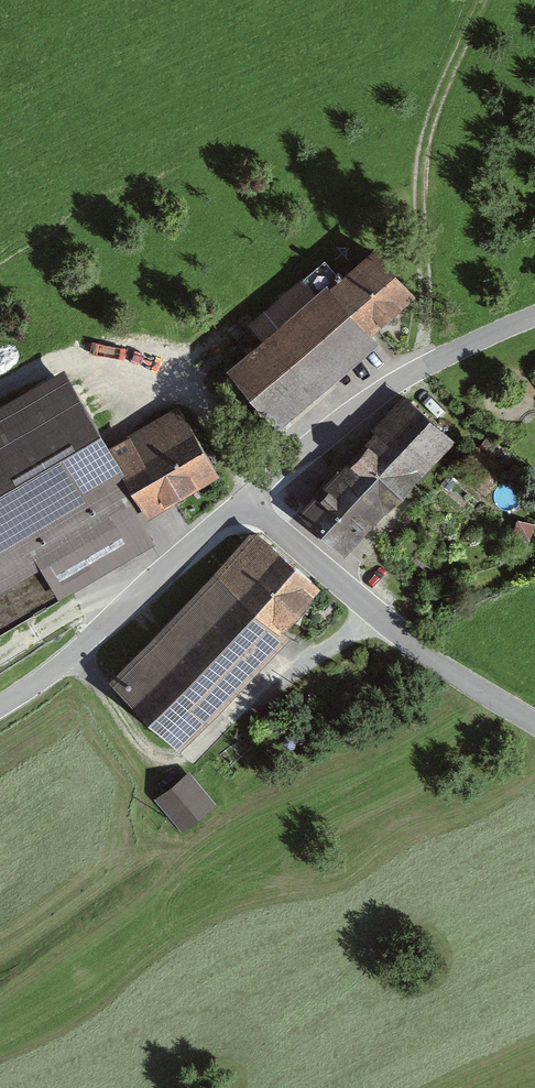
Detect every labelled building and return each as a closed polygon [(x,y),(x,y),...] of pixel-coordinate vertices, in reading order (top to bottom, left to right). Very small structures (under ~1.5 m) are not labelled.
[(392,243),(242,376),(280,420),(431,287),(392,243)] [(0,433),(0,601),(232,477),(192,402),(115,444),(85,388),(0,433)] [(411,391),(305,515),(355,557),(460,432),(411,391)] [(333,594),(266,532),(127,683),(194,744),(333,594)] [(193,780),(166,803),(189,830),(216,806),(193,780)]
